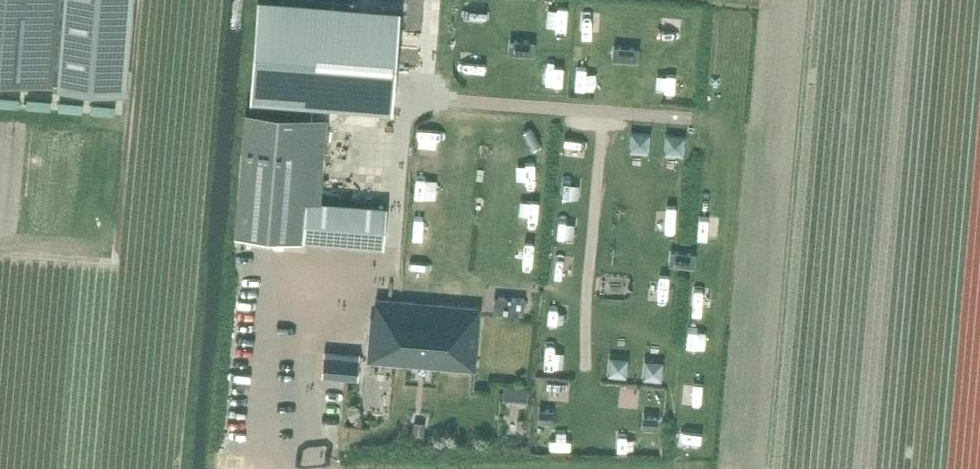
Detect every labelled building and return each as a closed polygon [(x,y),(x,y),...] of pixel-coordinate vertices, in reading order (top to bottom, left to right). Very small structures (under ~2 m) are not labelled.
[(395,20),(258,11),(246,105),(387,117),(395,20)] [(534,41),(509,39),(508,52),(533,54),(534,41)] [(637,48),(612,46),(611,60),(636,61),(637,48)] [(255,236),(299,239),(304,199),(311,118),(245,113),(235,234),(255,236)] [(649,133),(631,132),(630,154),(648,156),(649,133)] [(682,158),(683,137),(665,135),(664,157),(682,158)] [(386,206),(304,199),(299,239),(383,246),(386,206)] [(696,253),(670,251),(669,263),(695,266),(696,253)] [(522,310),(523,299),(494,296),(493,308),(522,310)] [(377,298),(378,297),(376,297),(374,316),(370,316),(370,318),(371,318),(367,361),(369,361),(369,360),(473,369),(473,370),(475,370),(479,317),(480,304),(399,300),(387,299),(377,298)] [(357,378),(359,358),(323,355),(321,375),(343,377),(357,378)] [(608,356),(608,357),(606,374),(627,376),(629,358),(608,356)] [(643,358),(642,358),(641,378),(662,380),(664,361),(643,358)] [(552,409),(539,408),(538,422),(551,423),(552,409)] [(656,416),(643,414),(641,429),(655,430),(656,416)]
